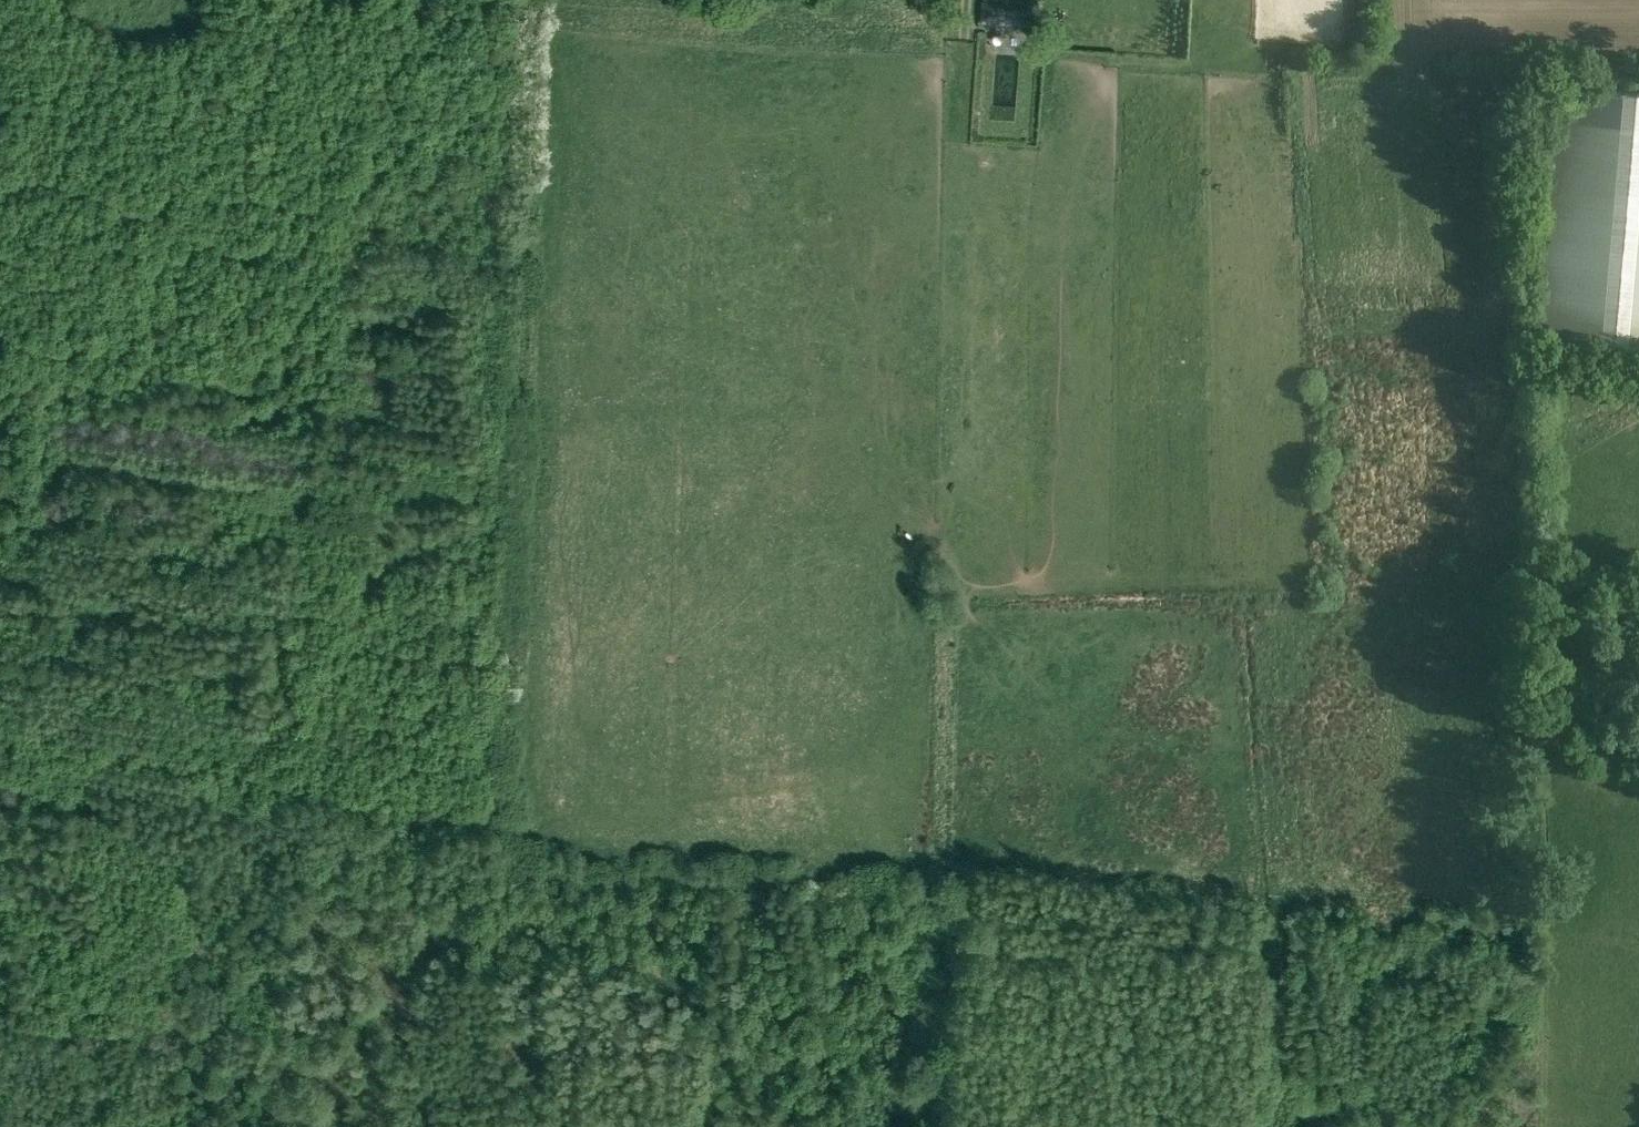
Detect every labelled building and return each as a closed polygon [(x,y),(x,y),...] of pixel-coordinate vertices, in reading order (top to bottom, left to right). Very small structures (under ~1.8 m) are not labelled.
[(1033,26),(1035,4),(985,2),(984,23),(1033,26)] [(1638,350),(1638,97),(1557,89),(1534,341),(1638,350)]
